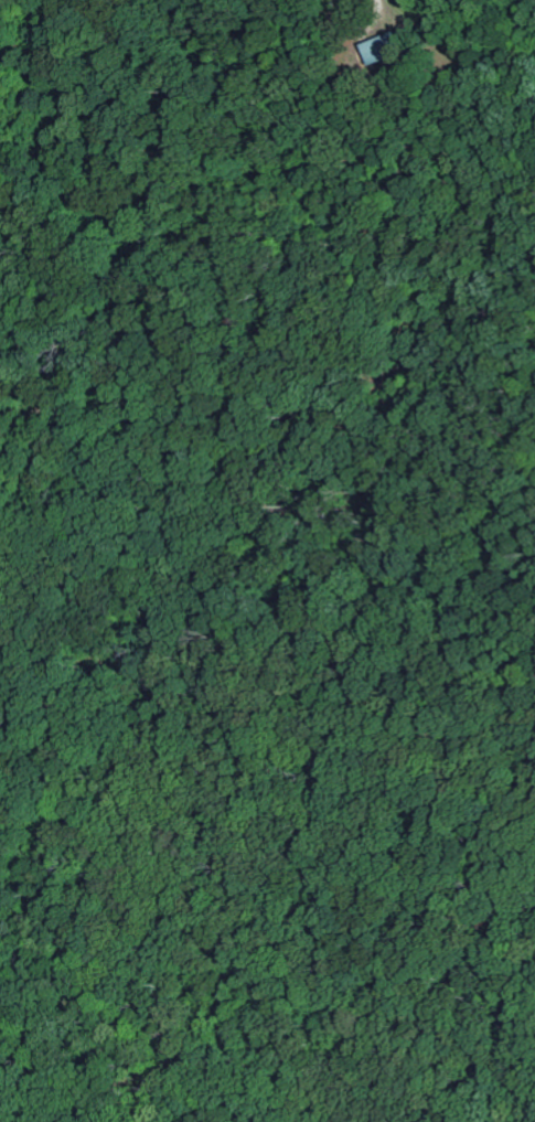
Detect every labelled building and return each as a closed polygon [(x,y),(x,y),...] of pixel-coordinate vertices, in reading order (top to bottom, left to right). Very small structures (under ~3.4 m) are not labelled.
[(360,44),(369,66),(396,55),(387,33),(360,44)]
